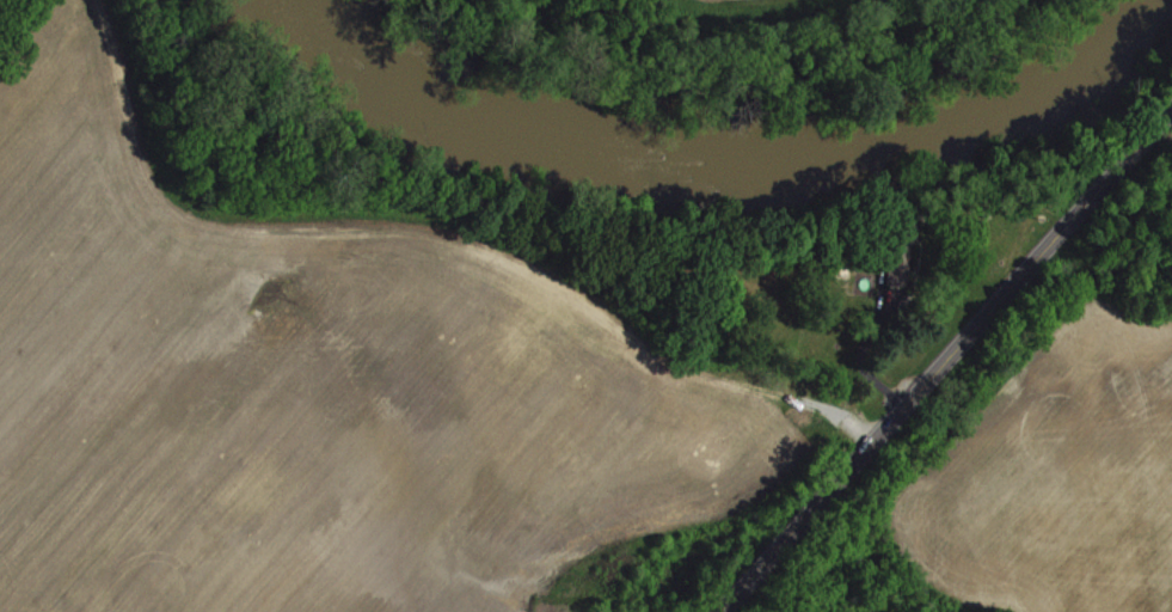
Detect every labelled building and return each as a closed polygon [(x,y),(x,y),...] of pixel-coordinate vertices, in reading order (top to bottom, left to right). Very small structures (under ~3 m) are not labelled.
[(910,220),(889,218),(886,253),(896,253),(895,259),(885,258),(884,280),(894,280),(906,281),(907,261),(904,259),(906,256),(907,256),(910,220)]
